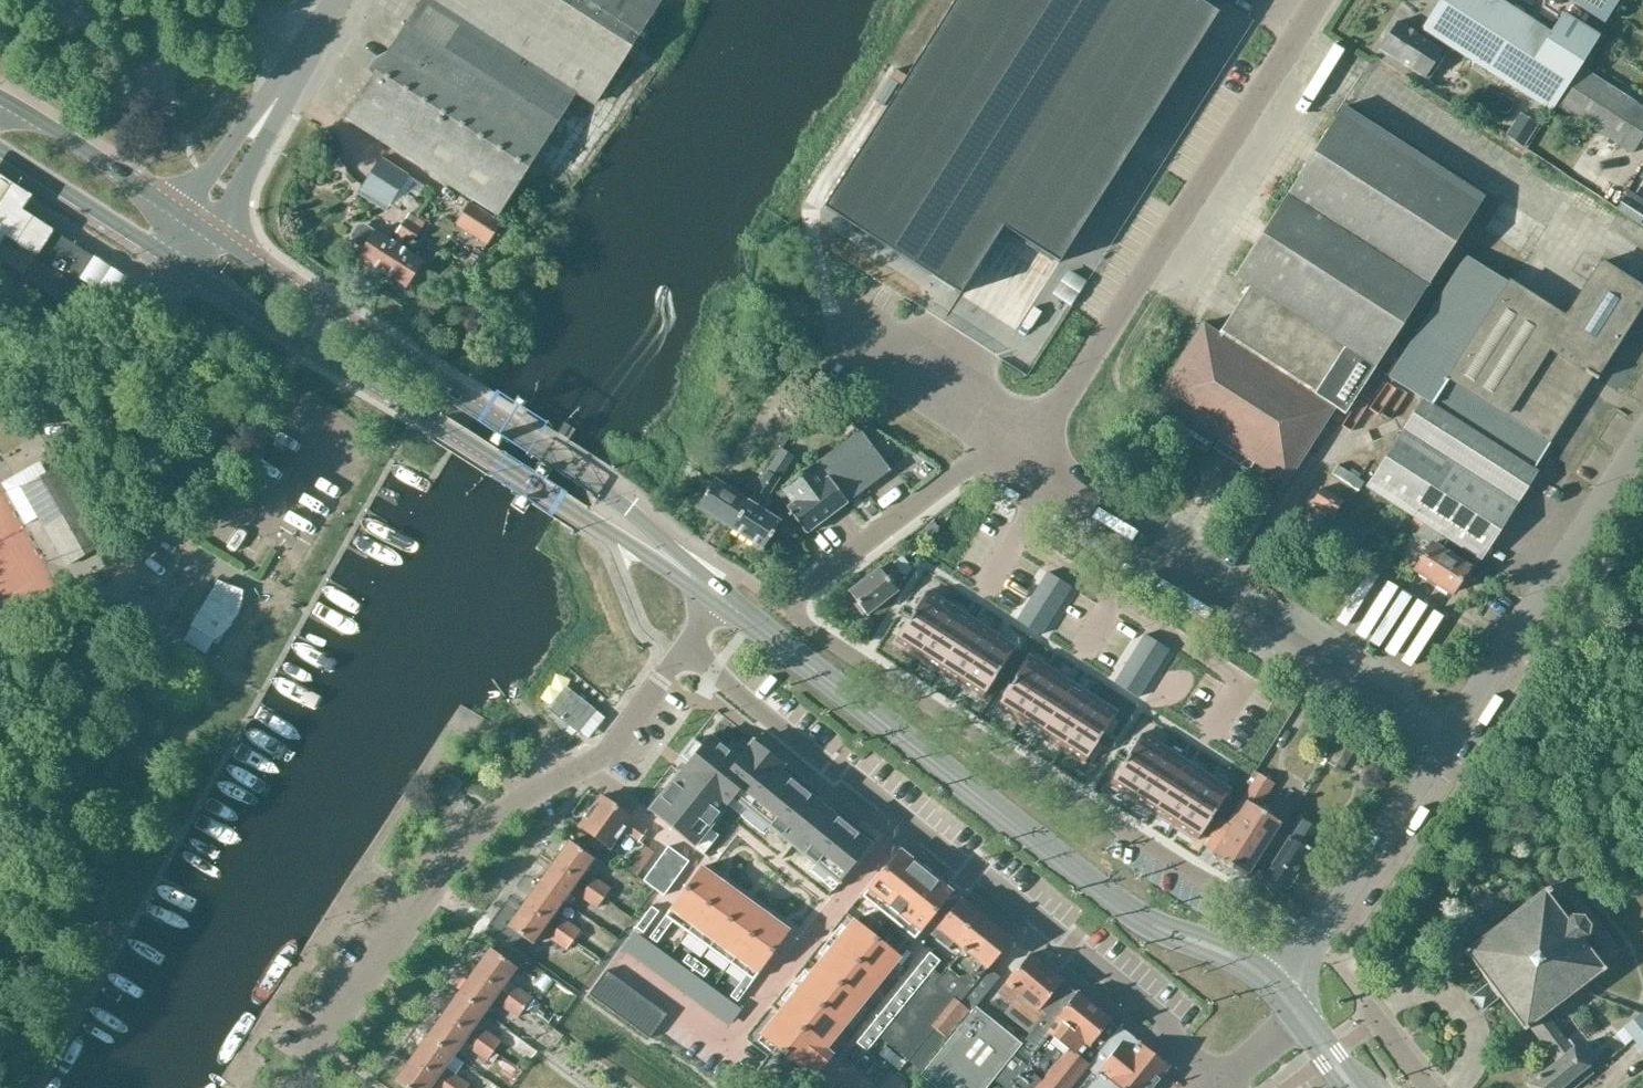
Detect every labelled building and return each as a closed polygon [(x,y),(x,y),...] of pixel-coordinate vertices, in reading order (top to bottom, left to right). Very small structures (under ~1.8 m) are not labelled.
[(413,15),(564,112),(567,106),(575,93),(590,102),(592,104),(659,0),(423,0),(413,15)] [(1197,0),(955,0),(823,207),(959,294),(1002,227),(1058,263),(1217,13),(1197,0)] [(1444,44),(1549,111),(1597,37),(1560,14),(1548,33),(1497,0),(1438,0),(1420,29),(1422,30),(1444,44)] [(1603,23),(1617,0),(1567,0),(1603,23)] [(405,27),(345,120),(496,217),(564,112),(413,15),(405,27)] [(1417,37),(1394,22),(1377,49),(1428,81),(1445,54),(1440,50),(1444,44),(1422,30),(1417,37)] [(1205,42),(1190,66),(1201,73),(1217,49),(1205,42)] [(1187,67),(1169,97),(1182,105),(1200,75),(1187,67)] [(1629,152),(1642,131),(1642,108),(1579,68),(1555,105),(1629,152)] [(1292,185),(1434,276),(1483,197),(1341,107),(1292,185)] [(1521,114),(1507,136),(1518,143),(1524,147),(1538,125),(1531,121),(1521,114)] [(361,189),(389,206),(407,178),(379,160),(361,189)] [(0,184),(0,253),(4,247),(35,266),(52,239),(22,219),(31,205),(0,184)] [(1248,285),(1232,310),(1360,391),(1376,366),(1434,276),(1292,185),(1233,276),(1248,285)] [(1615,209),(1639,224),(1642,218),(1642,200),(1627,190),(1615,209)] [(469,202),(454,224),(487,245),(501,223),(469,202)] [(408,213),(403,220),(411,226),(416,218),(408,213)] [(356,258),(381,273),(411,226),(403,220),(395,233),(398,234),(392,243),(373,231),(372,233),(363,227),(358,228),(352,238),(353,242),(363,248),(356,258)] [(411,226),(381,273),(405,289),(422,262),(410,255),(417,243),(413,241),(419,231),(411,226)] [(24,276),(22,279),(30,284),(72,311),(74,308),(84,293),(73,285),(91,257),(50,231),(36,252),(31,259),(33,261),(24,276)] [(1466,253),(1388,374),(1531,476),(1535,470),(1525,464),(1583,370),(1593,376),(1642,299),(1642,288),(1600,260),(1564,316),(1466,253)] [(999,276),(976,304),(1002,325),(1024,296),(999,276)] [(1360,391),(1232,310),(1217,333),(1203,324),(1154,402),(1177,417),(1169,430),(1206,453),(1215,440),(1218,442),(1213,449),(1248,471),(1253,464),(1285,484),(1334,407),(1345,414),(1360,391)] [(1423,522),(1457,544),(1478,558),(1531,476),(1422,399),(1366,485),(1423,522)] [(562,423),(556,432),(559,433),(560,434),(567,438),(572,430),(562,423)] [(775,520),(779,540),(799,524),(804,532),(843,502),(888,469),(857,428),(774,491),(788,510),(775,520)] [(748,502),(731,528),(761,547),(769,534),(779,540),(775,520),(764,512),(773,498),(768,495),(794,456),(781,447),(754,490),(747,502),(748,502)] [(1337,466),(1331,475),(1357,492),(1363,482),(1337,466)] [(23,488),(66,566),(103,545),(58,467),(56,468),(57,469),(23,488)] [(696,507),(731,528),(748,502),(747,502),(713,480),(696,507)] [(1313,504),(1334,517),(1342,503),(1321,490),(1313,504)] [(933,521),(923,530),(929,536),(938,527),(933,521)] [(1429,545),(1414,569),(1451,593),(1468,567),(1449,555),(1457,544),(1423,522),(1414,535),(1429,545)] [(224,555),(236,536),(221,526),(209,545),(224,555)] [(1302,575),(1313,582),(1324,564),(1313,557),(1302,575)] [(863,612),(865,615),(896,591),(879,569),(848,592),(856,603),(854,605),(861,614),(863,612)] [(1047,572),(1041,581),(1053,588),(1058,580),(1047,572)] [(1058,580),(1053,588),(1065,596),(1070,587),(1058,580)] [(1041,581),(1036,588),(1048,596),(1053,588),(1041,581)] [(191,626),(183,641),(205,654),(214,640),(215,639),(221,635),(227,629),(232,622),(236,615),(239,607),(241,599),(241,591),(241,590),(240,590),(240,591),(218,582),(191,626)] [(1036,588),(1031,596),(1043,604),(1048,596),(1036,588)] [(1053,588),(1048,596),(1060,603),(1065,596),(1053,588)] [(895,618),(908,597),(897,590),(883,611),(895,618)] [(948,606),(926,592),(910,617),(932,631),(948,606)] [(1031,596),(1027,604),(1038,611),(1043,604),(1031,596)] [(1048,596),(1043,604),(1055,611),(1060,603),(1048,596)] [(1027,604),(1022,612),(1033,619),(1038,611),(1027,604)] [(1043,604),(1038,611),(1050,619),(1055,611),(1043,604)] [(948,606),(932,631),(954,645),(970,620),(948,606)] [(1038,611),(1033,619),(1045,627),(1050,619),(1038,611)] [(1022,612),(1016,620),(1028,627),(1033,619),(1022,612)] [(916,656),(932,631),(910,617),(894,641),(916,656)] [(1033,619),(1028,627),(1040,635),(1045,627),(1033,619)] [(991,634),(970,620),(954,645),(975,658),(991,634)] [(954,645),(932,631),(916,656),(938,669),(954,645)] [(975,658),(997,672),(1013,648),(991,634),(975,658)] [(1144,635),(1139,643),(1151,650),(1156,642),(1144,635)] [(1156,642),(1151,650),(1163,658),(1168,650),(1156,642)] [(1139,643),(1134,651),(1146,658),(1151,650),(1139,643)] [(959,683),(975,658),(954,645),(938,669),(959,683)] [(1151,650),(1146,658),(1158,666),(1163,658),(1151,650)] [(1134,651),(1129,658),(1141,666),(1146,658),(1134,651)] [(1012,682),(1034,696),(1050,671),(1028,657),(1012,682)] [(981,697),(997,672),(975,658),(959,683),(981,697)] [(1129,658),(1124,666),(1136,674),(1141,666),(1129,658)] [(1146,658),(1141,666),(1153,673),(1158,666),(1146,658)] [(1124,666),(1119,674),(1131,681),(1136,674),(1124,666)] [(1141,666),(1136,674),(1148,681),(1153,673),(1141,666)] [(1050,671),(1034,696),(1056,709),(1072,685),(1050,671)] [(1119,674),(1114,682),(1126,690),(1131,681),(1119,674)] [(1136,674),(1131,681),(1143,689),(1148,681),(1136,674)] [(1131,681),(1126,690),(1138,697),(1143,689),(1131,681)] [(1018,721),(1034,696),(1012,682),(996,707),(1018,721)] [(1077,723),(1093,698),(1072,685),(1056,709),(1077,723)] [(577,734),(595,711),(587,704),(589,702),(580,694),(579,695),(575,692),(574,693),(568,689),(550,712),(577,734)] [(1056,709),(1034,696),(1018,721),(1040,734),(1056,709)] [(1115,712),(1093,698),(1077,723),(1099,737),(1115,712)] [(1077,723),(1056,709),(1040,734),(1061,748),(1077,723)] [(1077,723),(1061,748),(1083,762),(1099,737),(1077,723)] [(1141,734),(1125,759),(1147,773),(1163,748),(1141,734)] [(1341,769),(1358,741),(1347,734),(1330,763),(1341,769)] [(686,763),(649,810),(703,854),(709,847),(700,839),(708,828),(727,805),(733,798),(747,809),(778,770),(779,771),(783,765),(753,740),(738,759),(709,735),(700,746),(692,739),(678,756),(686,763)] [(1169,787),(1184,762),(1163,748),(1147,773),(1169,787)] [(1125,759),(1109,784),(1131,798),(1147,773),(1125,759)] [(1169,787),(1190,801),(1206,776),(1184,762),(1169,787)] [(778,770),(747,809),(769,827),(815,864),(830,876),(824,883),(832,891),(870,844),(779,771),(778,770)] [(1131,798),(1153,812),(1169,787),(1147,773),(1131,798)] [(1258,810),(1275,784),(1259,774),(1227,824),(1222,821),(1205,847),(1215,854),(1213,857),(1245,877),(1280,823),(1258,810)] [(1206,776),(1190,801),(1212,815),(1228,790),(1206,776)] [(1153,812),(1174,825),(1190,801),(1169,787),(1153,812)] [(647,830),(631,818),(602,797),(580,827),(592,835),(587,844),(598,852),(604,844),(610,848),(622,831),(641,844),(645,838),(642,836),(647,830)] [(1190,801),(1174,825),(1196,839),(1212,815),(1190,801)] [(1301,820),(1266,875),(1269,877),(1262,883),(1270,892),(1280,884),(1286,888),(1300,865),(1306,868),(1315,855),(1307,850),(1319,832),(1301,820)] [(554,862),(579,880),(594,859),(569,841),(554,862)] [(626,870),(636,877),(653,853),(643,846),(626,870)] [(667,846),(662,853),(673,861),(678,854),(667,846)] [(899,849),(861,896),(914,939),(952,892),(899,849)] [(662,853),(657,860),(668,868),(673,861),(662,853)] [(678,854),(673,861),(683,869),(688,862),(678,854)] [(657,860),(652,867),(663,874),(668,868),(657,860)] [(673,861),(668,868),(678,875),(683,869),(673,861)] [(539,884),(564,902),(579,880),(554,862),(539,884)] [(652,867),(648,874),(658,881),(663,874),(652,867)] [(700,867),(664,916),(672,922),(745,975),(752,980),(788,931),(700,867)] [(668,868),(663,874),(673,882),(678,875),(668,868)] [(648,874),(642,881),(653,888),(658,881),(648,874)] [(663,874),(658,881),(669,889),(673,882),(663,874)] [(588,887),(600,896),(606,887),(594,878),(588,887)] [(1589,981),(1604,970),(1601,966),(1620,952),(1564,878),(1548,891),(1546,887),(1489,930),(1478,915),(1457,931),(1468,946),(1463,950),(1488,982),(1469,996),(1480,1010),(1498,996),(1523,1030),(1527,1027),(1554,1062),(1525,1083),(1529,1087),(1562,1087),(1577,1077),(1580,1081),(1590,1074),(1586,1069),(1589,1067),(1572,1045),(1570,1048),(1545,1015),(1559,1004),(1566,1014),(1576,1006),(1568,997),(1589,981)] [(658,881),(653,888),(663,896),(669,889),(658,881)] [(523,906),(548,923),(564,902),(539,884),(523,906)] [(594,904),(600,896),(588,887),(581,896),(594,904)] [(960,899),(936,928),(953,942),(954,943),(978,913),(977,912),(960,899)] [(548,923),(523,906),(509,926),(534,944),(548,923)] [(651,906),(643,917),(650,922),(658,912),(651,906)] [(881,1039),(922,1072),(975,1007),(978,1002),(998,977),(988,969),(1012,940),(978,913),(954,943),(953,942),(950,946),(960,954),(941,977),(934,971),(928,979),(929,980),(881,1039)] [(664,916),(657,927),(664,932),(672,922),(664,916)] [(643,917),(635,928),(643,933),(650,922),(643,917)] [(786,1003),(760,1035),(761,1036),(776,1048),(806,1072),(809,1069),(816,1075),(832,1055),(825,1049),(900,957),(853,919),(846,929),(822,957),(809,974),(786,1003)] [(557,930),(569,939),(575,929),(563,921),(557,930)] [(657,927),(649,938),(656,943),(664,932),(657,927)] [(569,939),(557,930),(550,939),(563,948),(569,939)] [(492,949),(476,971),(501,989),(517,967),(492,949)] [(929,952),(924,959),(934,967),(939,961),(929,952)] [(687,954),(682,962),(693,969),(698,962),(687,954)] [(1029,1033),(1069,985),(1030,954),(998,994),(1012,1005),(1005,1014),(1029,1033)] [(924,959),(919,965),(929,974),(934,967),(924,959)] [(698,962),(693,969),(703,977),(709,970),(698,962)] [(919,965),(913,972),(924,980),(929,974),(919,965)] [(605,970),(588,994),(600,1003),(618,979),(605,970)] [(476,971),(460,993),(485,1011),(493,1001),(502,1007),(517,1018),(518,1017),(525,1007),(522,1004),(510,996),(501,989),(476,971)] [(913,972),(908,978),(918,987),(924,980),(913,972)] [(745,975),(737,986),(745,991),(752,980),(745,975)] [(908,978),(903,985),(913,993),(918,987),(908,978)] [(618,979),(600,1003),(612,1012),(630,988),(618,979)] [(903,985),(898,991),(908,999),(913,993),(903,985)] [(1071,987),(1069,985),(1029,1034),(1029,1033),(1021,1044),(994,1077),(1007,1087),(1072,1087),(1089,1067),(1087,1066),(1089,1063),(1079,1056),(1088,1045),(1089,1046),(1111,1019),(1071,987)] [(515,988),(510,996),(522,1004),(525,1007),(532,998),(516,986),(515,988)] [(737,986),(730,996),(737,1002),(745,991),(737,986)] [(630,988),(612,1012),(624,1021),(642,997),(630,988)] [(898,991),(892,998),(903,1006),(908,999),(898,991)] [(460,993),(444,1015),(469,1033),(485,1011),(460,993)] [(642,997),(624,1021),(637,1030),(654,1006),(642,997)] [(892,998),(887,1004),(897,1012),(903,1006),(892,998)] [(887,1004),(882,1010),(892,1019),(897,1012),(887,1004)] [(654,1006),(637,1030),(649,1038),(666,1014),(654,1006)] [(1021,1044),(975,1007),(919,1075),(935,1087),(985,1087),(994,1077),(1021,1044)] [(882,1010),(877,1017),(887,1025),(892,1019),(882,1010)] [(1642,1052),(1642,1014),(1642,1013),(1623,1027),(1642,1052)] [(444,1015),(428,1037),(454,1055),(469,1033),(444,1015)] [(877,1017),(871,1023),(882,1032),(887,1025),(877,1017)] [(871,1023),(866,1030),(876,1038),(882,1032),(871,1023)] [(1072,1087),(1149,1087),(1168,1064),(1120,1026),(1100,1051),(1107,1057),(1095,1072),(1089,1067),(1072,1087)] [(866,1030),(861,1036),(871,1045),(876,1038),(866,1030)] [(484,1032),(478,1040),(491,1049),(493,1051),(500,1042),(485,1031),(484,1032)] [(861,1036),(856,1043),(866,1051),(871,1045),(861,1036)] [(413,1059),(453,1087),(467,1087),(469,1085),(445,1068),(454,1055),(428,1037),(413,1059)] [(472,1049),(471,1050),(487,1060),(493,1051),(491,1049),(478,1040),(472,1049)] [(878,1054),(899,1071),(905,1063),(885,1046),(878,1054)] [(397,1081),(406,1087),(430,1087),(431,1087),(453,1087),(413,1059),(397,1081)]
